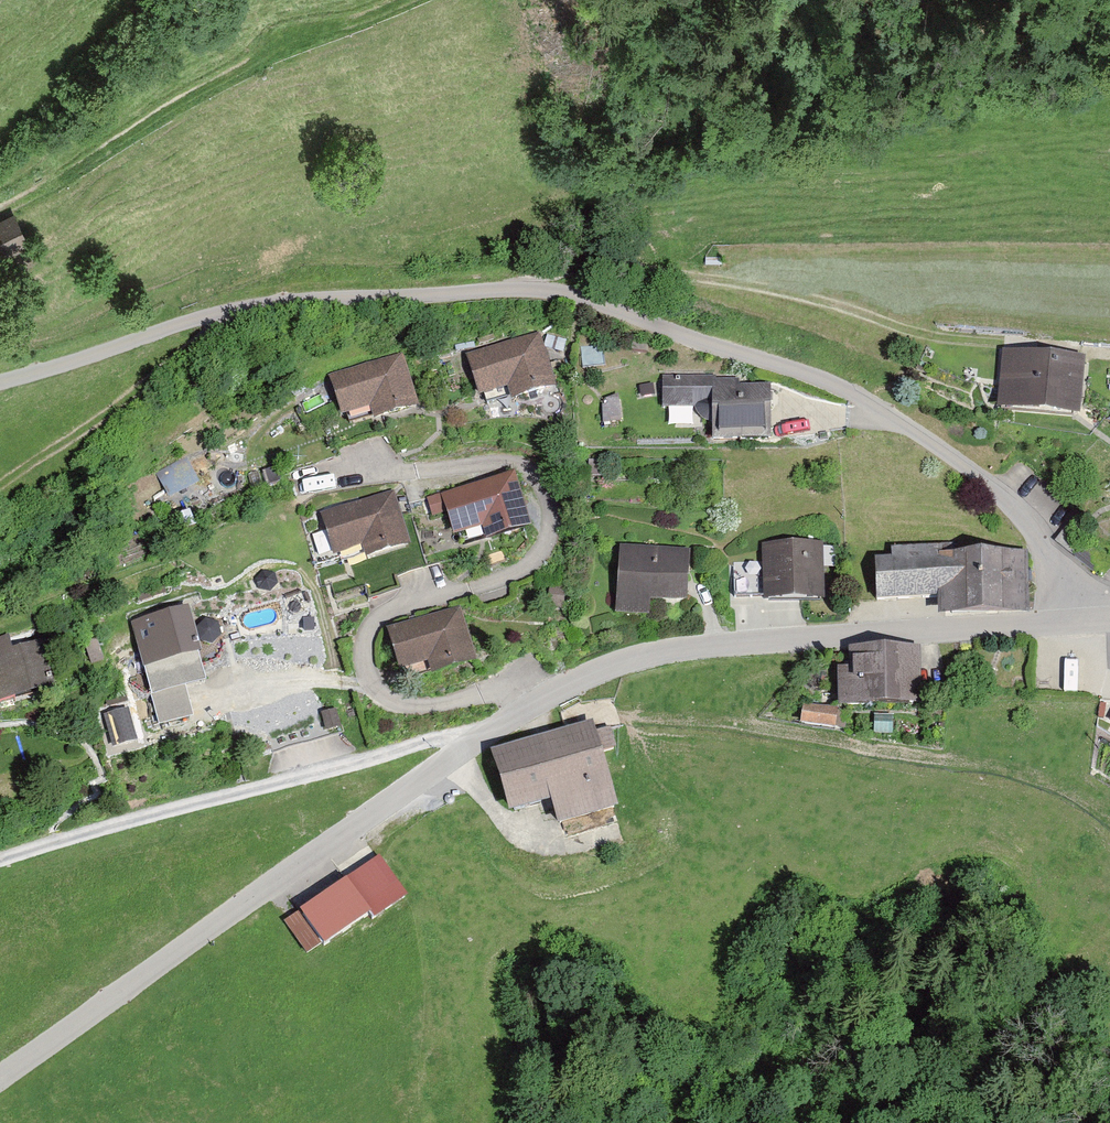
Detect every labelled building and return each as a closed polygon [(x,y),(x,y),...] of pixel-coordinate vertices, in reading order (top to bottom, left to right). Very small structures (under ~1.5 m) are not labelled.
[(22,241),(10,215),(0,220),(0,252),(22,241)] [(506,383),(510,395),(545,385),(532,339),(469,358),(479,392),(506,383)] [(996,404),(1077,412),(1082,359),(1001,351),(996,404)] [(374,415),(408,405),(394,359),(331,378),(341,412),(354,408),(369,403),(372,415),(374,415)] [(709,438),(765,438),(765,388),(710,389),(710,377),(659,378),(659,402),(692,402),(692,403),(692,405),(693,406),(693,407),(693,409),(694,410),(695,411),(695,413),(696,414),(697,415),(698,416),(699,417),(701,418),(702,418),(703,419),(705,419),(706,420),(707,420),(709,420),(709,438)] [(608,420),(616,420),(613,396),(598,401),(599,422),(608,421),(608,420)] [(190,450),(161,463),(174,490),(203,477),(190,450)] [(481,523),(485,535),(520,524),(506,479),(444,498),(426,504),(429,515),(447,509),(454,531),(481,523)] [(400,543),(398,538),(386,498),(323,517),(333,550),(361,541),(365,553),(400,543)] [(948,611),(1022,610),(1021,553),(953,554),(952,545),(936,545),(936,548),(888,550),(888,559),(871,560),(872,599),(937,595),(937,611),(948,611)] [(763,548),(764,595),(816,594),(815,561),(815,547),(763,548)] [(614,594),(681,599),(684,555),(617,550),(614,594)] [(185,681),(205,676),(187,608),(133,622),(160,724),(193,715),(185,681)] [(431,669),(466,659),(452,614),(390,632),(399,665),(403,678),(431,669)] [(42,680),(34,648),(4,655),(1,640),(0,640),(0,703),(11,701),(9,693),(43,684),(47,683),(46,679),(42,680)] [(910,700),(909,700),(909,652),(851,653),(851,660),(840,661),(840,704),(910,703),(910,700)] [(800,722),(831,726),(833,710),(802,706),(800,722)] [(136,738),(128,707),(105,713),(113,745),(136,738)] [(555,823),(610,807),(594,753),(609,748),(604,729),(492,762),(505,805),(547,793),(555,823)] [(400,896),(376,861),(344,884),(364,914),(368,919),(400,896)] [(299,915),(317,942),(319,945),(364,914),(344,884),(299,915)] [(284,925),(302,952),(317,942),(299,915),(284,925)]
